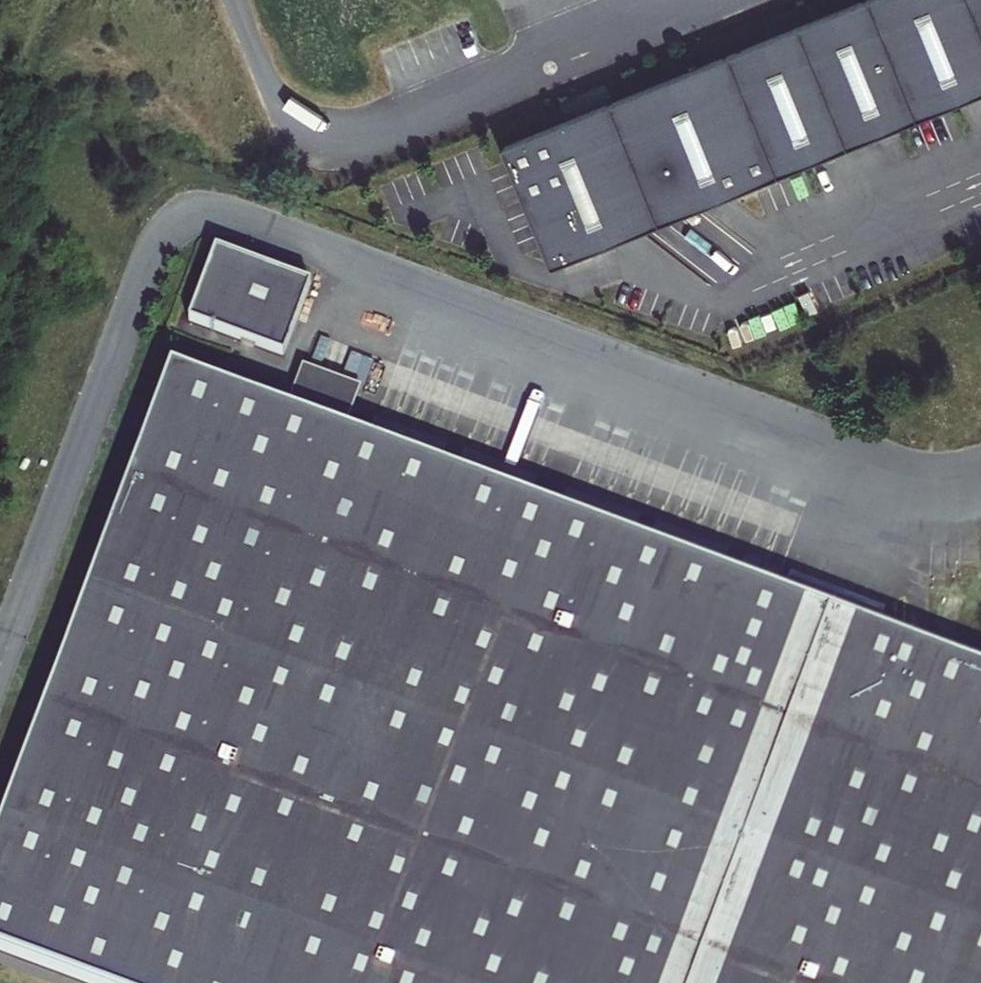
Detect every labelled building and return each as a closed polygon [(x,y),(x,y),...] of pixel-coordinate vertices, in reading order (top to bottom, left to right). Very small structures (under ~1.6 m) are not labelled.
[(517,154),(567,274),(622,251),(639,229),(652,239),(668,216),(681,226),(698,204),(711,214),(727,192),(741,201),(965,107),(980,85),(980,0),(883,0),(517,154)] [(980,100),(980,85),(965,107),(980,100)] [(711,214),(741,201),(727,192),(711,214)] [(681,226),(711,214),(698,204),(681,226)] [(652,239),(681,226),(668,216),(652,239)] [(622,251),(652,239),(639,229),(622,251)] [(314,288),(219,252),(192,324),(234,340),(287,360),(314,288)] [(306,370),(289,414),(348,436),(364,392),(306,370)] [(174,371),(0,838),(0,952),(84,982),(980,982),(980,669),(348,436),(289,414),(220,388),(174,371)]
